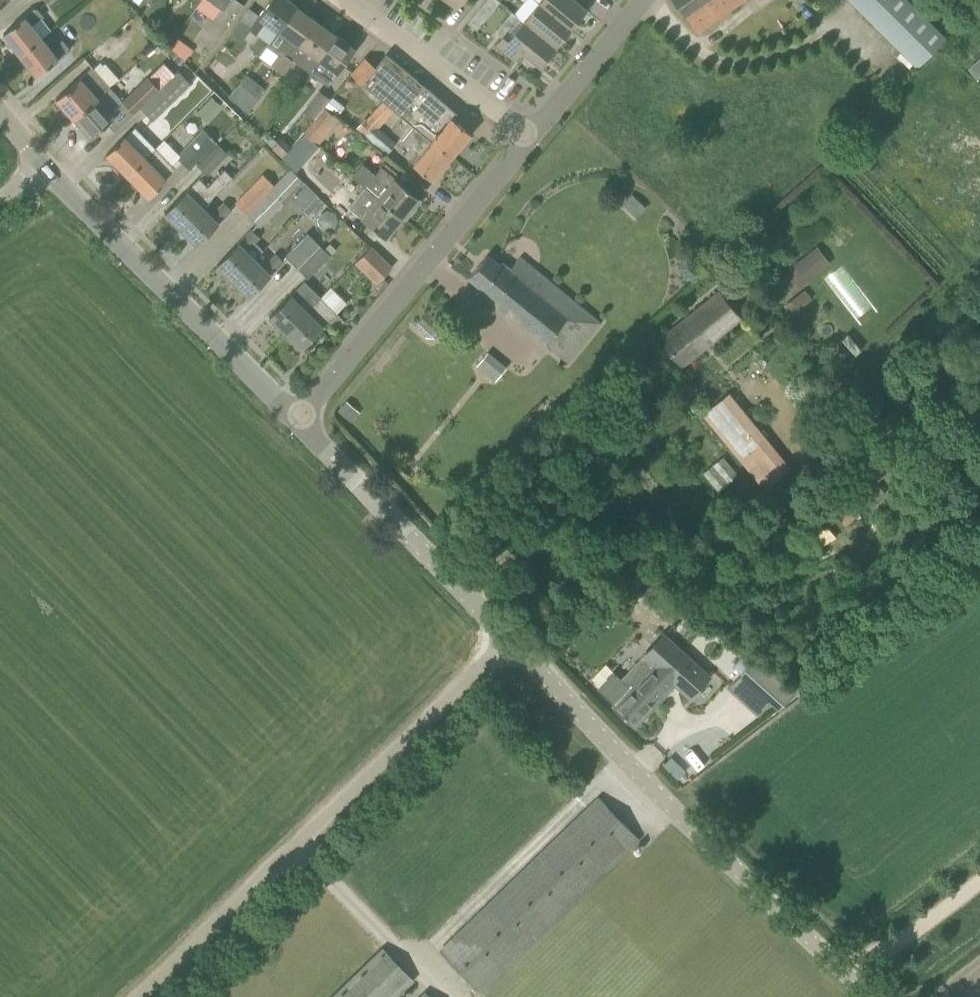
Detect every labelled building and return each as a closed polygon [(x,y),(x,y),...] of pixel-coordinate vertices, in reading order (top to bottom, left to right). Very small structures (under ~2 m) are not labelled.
[(221,8),(223,10),(230,0),(210,0),(221,8)] [(289,0),(270,0),(250,28),(258,34),(267,20),(279,29),(296,5),(289,0)] [(539,1),(572,28),(587,9),(575,0),(541,0),(539,1)] [(744,0),(673,0),(696,33),(744,0)] [(946,37),(909,0),(850,0),(917,66),(946,37)] [(556,47),(572,28),(539,1),(524,20),(556,47)] [(289,56),(316,19),(296,5),(279,29),(267,45),(279,53),(281,50),(289,56)] [(3,33),(20,54),(42,36),(32,24),(44,14),(37,6),(3,33)] [(475,13),(468,21),(476,28),(483,20),(475,13)] [(309,71),(336,34),(316,19),(289,56),(279,70),(288,76),(297,62),(309,71)] [(556,47),(524,20),(507,40),(503,36),(496,44),(515,60),(522,51),(541,66),(556,47)] [(229,29),(214,52),(231,63),(246,40),(229,29)] [(355,48),(336,34),(309,71),(329,85),(355,48)] [(101,62),(121,49),(112,35),(91,47),(101,62)] [(53,49),(42,36),(20,54),(37,75),(71,48),(64,40),(53,49)] [(172,46),(185,56),(191,48),(177,38),(172,46)] [(271,64),(279,70),(289,56),(281,50),(279,53),(271,64)] [(452,156),(471,133),(445,112),(450,106),(424,84),(422,87),(416,82),(418,79),(416,78),(412,83),(382,58),(376,66),(365,57),(351,74),(381,99),(394,109),(413,125),(452,156)] [(110,83),(117,76),(101,60),(94,67),(110,83)] [(970,68),(977,76),(979,74),(979,63),(978,60),(970,68)] [(92,66),(57,98),(74,118),(110,85),(92,66)] [(153,120),(191,83),(180,71),(141,108),(153,120)] [(140,106),(166,80),(158,72),(155,75),(154,74),(131,97),(140,106)] [(259,98),(239,83),(229,97),(249,112),(259,98)] [(110,85),(74,118),(91,137),(128,106),(110,85)] [(394,109),(381,99),(356,129),(386,154),(397,142),(379,127),(394,109)] [(316,143),(326,131),(314,121),(304,132),(316,143)] [(400,142),(407,148),(403,153),(414,162),(413,164),(433,179),(452,156),(413,125),(400,142)] [(107,153),(127,174),(154,147),(144,136),(145,135),(136,126),(126,137),(124,135),(107,153)] [(203,128),(175,156),(189,169),(216,141),(203,128)] [(294,171),(318,144),(316,143),(304,133),(282,158),(291,168),(294,171)] [(229,154),(217,142),(196,163),(208,175),(229,154)] [(168,158),(167,159),(154,147),(127,174),(149,196),(168,179),(167,178),(177,168),(168,158)] [(410,207),(419,197),(396,178),(398,175),(385,164),(382,167),(382,166),(365,186),(402,217),(403,216),(406,219),(414,209),(410,207)] [(165,212),(181,228),(204,206),(232,176),(224,168),(208,184),(200,176),(165,212)] [(291,168),(275,184),(247,213),(261,227),(305,181),(291,168)] [(235,202),(247,213),(275,184),(263,173),(235,202)] [(309,190),(340,211),(350,196),(319,175),(309,190)] [(386,237),(402,217),(365,186),(348,207),(386,237)] [(212,214),(204,206),(181,228),(197,244),(232,208),(224,201),(212,214)] [(233,280),(255,258),(264,249),(255,240),(259,236),(251,228),(217,264),(233,280)] [(297,267),(320,244),(307,232),(284,255),(297,267)] [(320,244),(297,267),(308,277),(330,254),(320,244)] [(377,282),(383,276),(392,267),(371,246),(356,261),(377,282)] [(284,261),(277,253),(264,266),(255,258),(233,280),(249,296),(284,261)] [(482,286),(479,289),(550,348),(551,347),(569,361),(601,322),(520,256),(510,268),(502,261),(499,264),(487,254),(469,276),(482,286)] [(791,293),(810,279),(796,262),(778,276),(791,293)] [(269,316),(285,332),(321,296),(304,280),(269,316)] [(681,364),(740,317),(720,292),(661,340),(681,364)] [(301,348),(329,320),(336,327),(344,320),(321,296),(285,332),(301,348)] [(496,379),(506,367),(488,352),(478,364),(496,379)] [(731,393),(720,401),(704,414),(762,485),(765,483),(769,488),(792,469),(788,464),(731,393)] [(720,489),(740,472),(724,453),(704,470),(720,489)] [(855,502),(837,508),(843,525),(861,519),(855,502)] [(812,530),(820,544),(835,536),(827,522),(812,530)] [(635,725),(668,690),(676,682),(691,696),(709,676),(665,635),(622,679),(632,689),(614,705),(635,725)] [(756,712),(769,699),(778,708),(792,694),(757,657),(729,684),(756,712)] [(599,798),(440,951),(479,991),(638,838),(599,798)] [(413,979),(383,948),(332,996),(395,996),(413,979)]
